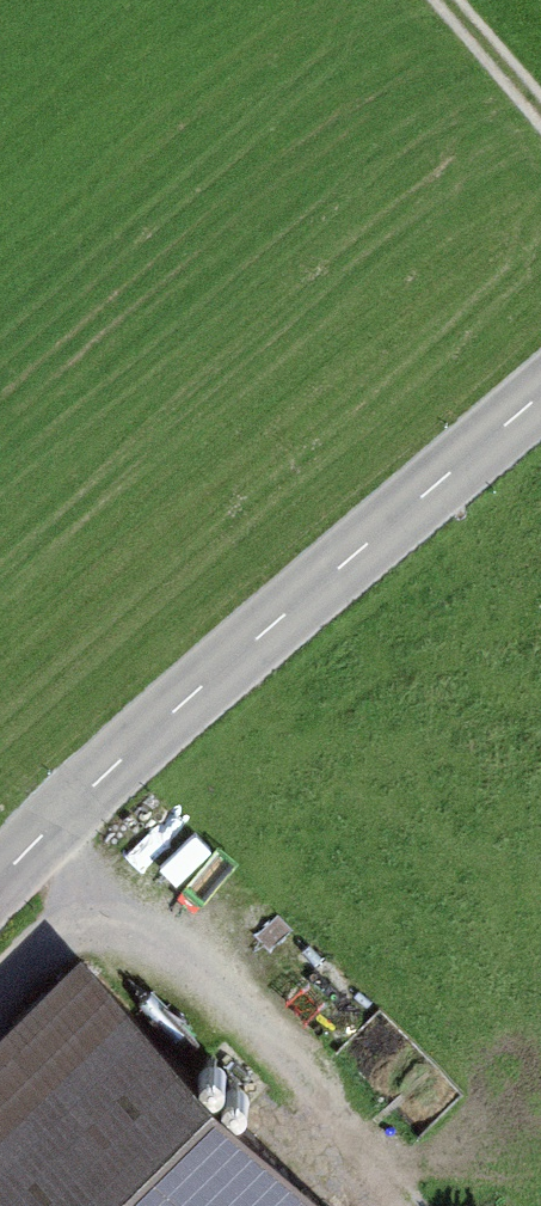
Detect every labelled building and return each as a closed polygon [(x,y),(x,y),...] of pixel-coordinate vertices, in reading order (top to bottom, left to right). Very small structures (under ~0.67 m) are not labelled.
[(81,952),(0,1031),(0,1205),(332,1205),(81,952)]
